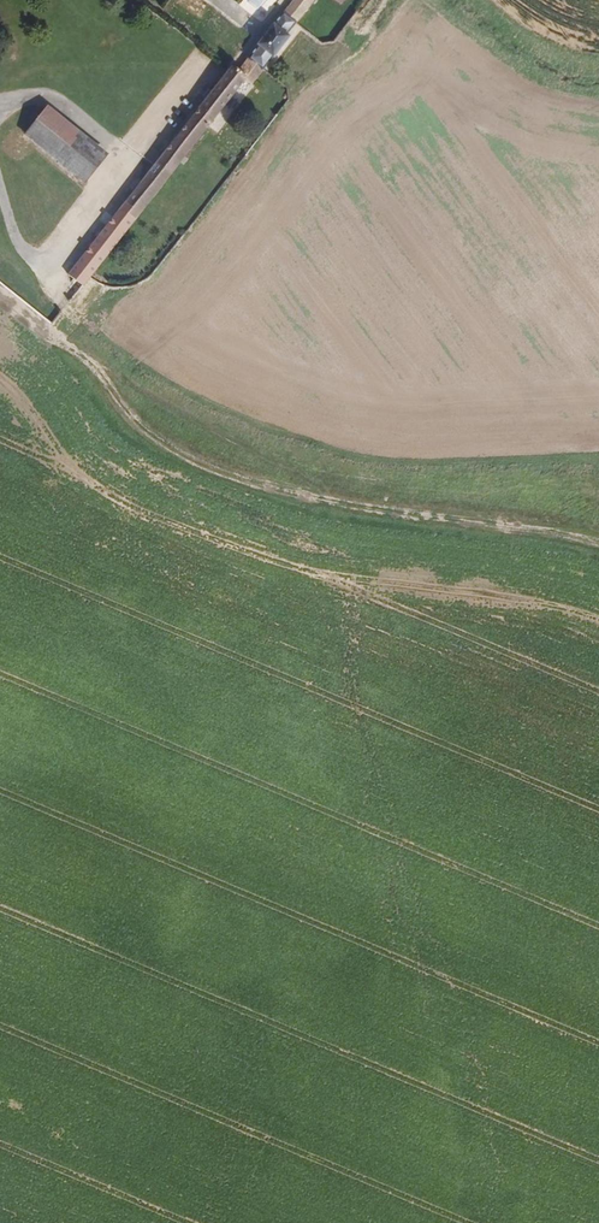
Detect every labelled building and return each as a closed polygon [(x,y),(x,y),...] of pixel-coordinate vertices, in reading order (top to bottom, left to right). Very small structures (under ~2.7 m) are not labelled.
[(274,26),(287,35),(315,0),(294,0),(274,26)] [(274,26),(258,45),(259,46),(273,57),(274,57),(289,37),(287,35),(274,26)] [(233,66),(75,267),(89,278),(247,77),(253,82),(273,57),(259,46),(239,71),(233,66)] [(106,155),(47,108),(26,134),(85,180),(106,155)] [(51,323),(61,312),(52,304),(42,315),(51,323)]
